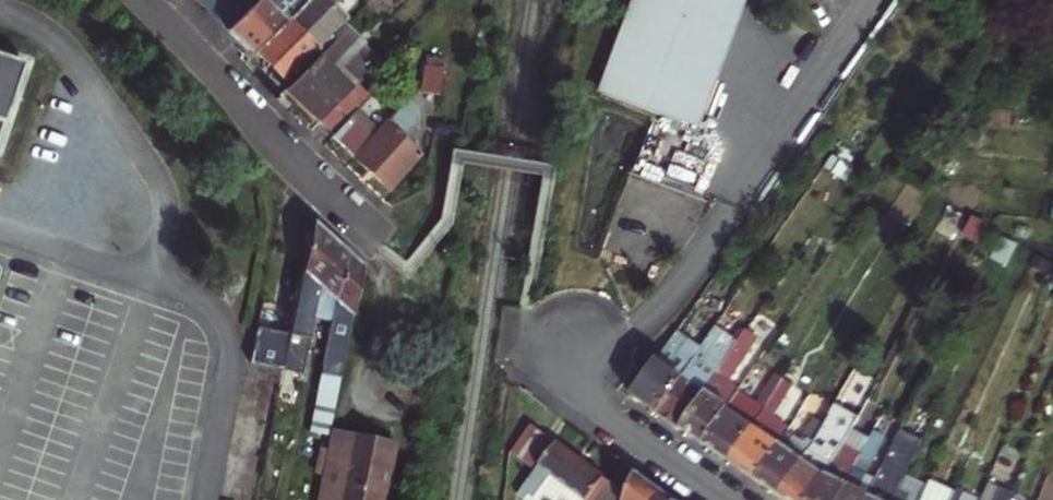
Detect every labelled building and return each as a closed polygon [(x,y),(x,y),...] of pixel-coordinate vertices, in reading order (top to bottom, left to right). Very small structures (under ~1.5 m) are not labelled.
[(228,24),(254,0),(205,0),(228,24)] [(241,12),(228,24),(237,34),(250,49),(255,44),(301,1),(299,0),(254,0),(241,12)] [(316,0),(302,0),(301,1),(255,44),(269,58),(284,75),(317,44),(301,27),(315,14),(309,7),(316,0)] [(613,93),(648,0),(633,0),(621,33),(612,29),(600,59),(610,63),(597,97),(694,133),(741,0),(730,0),(687,120),(613,93)] [(613,93),(687,120),(730,0),(648,0),(613,93)] [(332,32),(336,36),(285,85),(299,99),(317,118),(352,84),(380,57),(345,20),(332,32)] [(26,68),(0,59),(0,145),(26,68)] [(421,91),(437,93),(441,65),(425,63),(421,91)] [(984,89),(994,89),(994,73),(984,73),(984,89)] [(385,119),(352,84),(317,118),(347,150),(383,188),(419,155),(400,135),(422,115),(407,99),(385,119)] [(983,131),(967,129),(965,147),(981,149),(983,131)] [(827,164),(839,173),(846,165),(833,155),(827,164)] [(847,179),(853,170),(846,165),(839,173),(847,179)] [(940,225),(955,233),(960,223),(945,215),(940,225)] [(358,252),(341,234),(327,220),(321,250),(308,314),(305,331),(298,368),(295,378),(313,381),(324,325),(343,329),(358,252)] [(963,235),(976,242),(980,235),(985,226),(972,220),(963,235)] [(985,226),(980,235),(996,244),(1001,235),(985,226)] [(995,250),(1013,258),(1018,246),(1000,238),(995,250)] [(376,269),(358,252),(343,329),(333,375),(331,389),(338,390),(342,369),(348,370),(353,343),(361,345),(376,269)] [(1031,265),(1043,272),(1048,262),(1036,256),(1031,265)] [(265,361),(298,368),(305,331),(272,323),(265,361)] [(738,342),(714,328),(700,349),(657,413),(679,429),(738,342)] [(746,356),(744,354),(756,335),(747,329),(738,342),(679,429),(702,444),(739,390),(740,388),(729,381),(746,356)] [(633,397),(657,413),(700,349),(677,332),(633,397)] [(784,379),(776,374),(758,402),(739,390),(702,444),(728,462),(768,405),(784,379)] [(728,462),(755,480),(788,431),(790,428),(773,416),(793,384),(784,379),(768,405),(728,462)] [(310,384),(295,381),(290,409),(304,412),(310,384)] [(831,437),(846,411),(835,404),(824,424),(818,435),(777,496),(783,499),(807,499),(844,444),(831,437)] [(777,496),(818,435),(824,424),(815,419),(801,440),(788,431),(755,480),(777,496)] [(514,452),(537,469),(558,442),(534,424),(514,452)] [(866,474),(886,436),(874,430),(869,439),(861,453),(840,499),(867,499),(876,479),(866,474)] [(853,430),(844,444),(851,448),(860,434),(853,430)] [(923,440),(902,430),(876,479),(867,499),(894,499),(906,475),(923,440)] [(395,444),(332,432),(319,499),(385,499),(395,444)] [(861,453),(869,439),(860,434),(851,448),(844,444),(807,499),(840,499),(861,453)] [(576,492),(587,499),(624,499),(627,493),(558,442),(537,469),(518,495),(524,499),(526,499),(529,495),(535,499),(553,475),(576,492)] [(664,493),(635,472),(627,493),(624,499),(662,499),(664,493)] [(543,495),(550,499),(569,499),(576,492),(553,475),(535,499),(529,495),(526,499),(539,499),(543,495)] [(928,486),(906,475),(894,499),(921,499),(928,486)] [(955,491),(931,480),(928,486),(921,499),(951,499),(955,491)] [(1001,488),(987,483),(980,499),(996,499),(1001,488)] [(1013,493),(1001,488),(996,499),(1010,499),(1013,493)] [(955,491),(951,499),(976,499),(955,491)]
